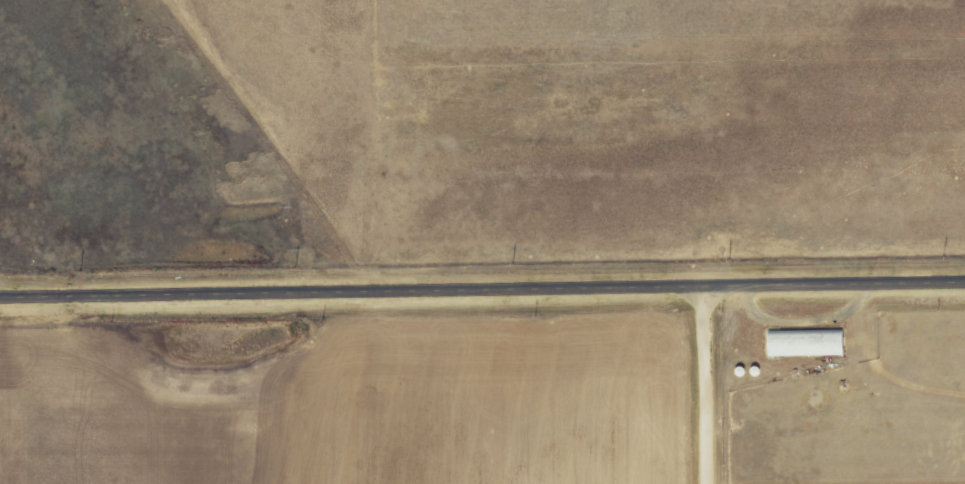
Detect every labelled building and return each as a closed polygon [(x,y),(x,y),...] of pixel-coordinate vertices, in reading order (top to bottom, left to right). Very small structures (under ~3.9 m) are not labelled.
[(769,357),(844,355),(844,330),(769,331),(769,357)]
